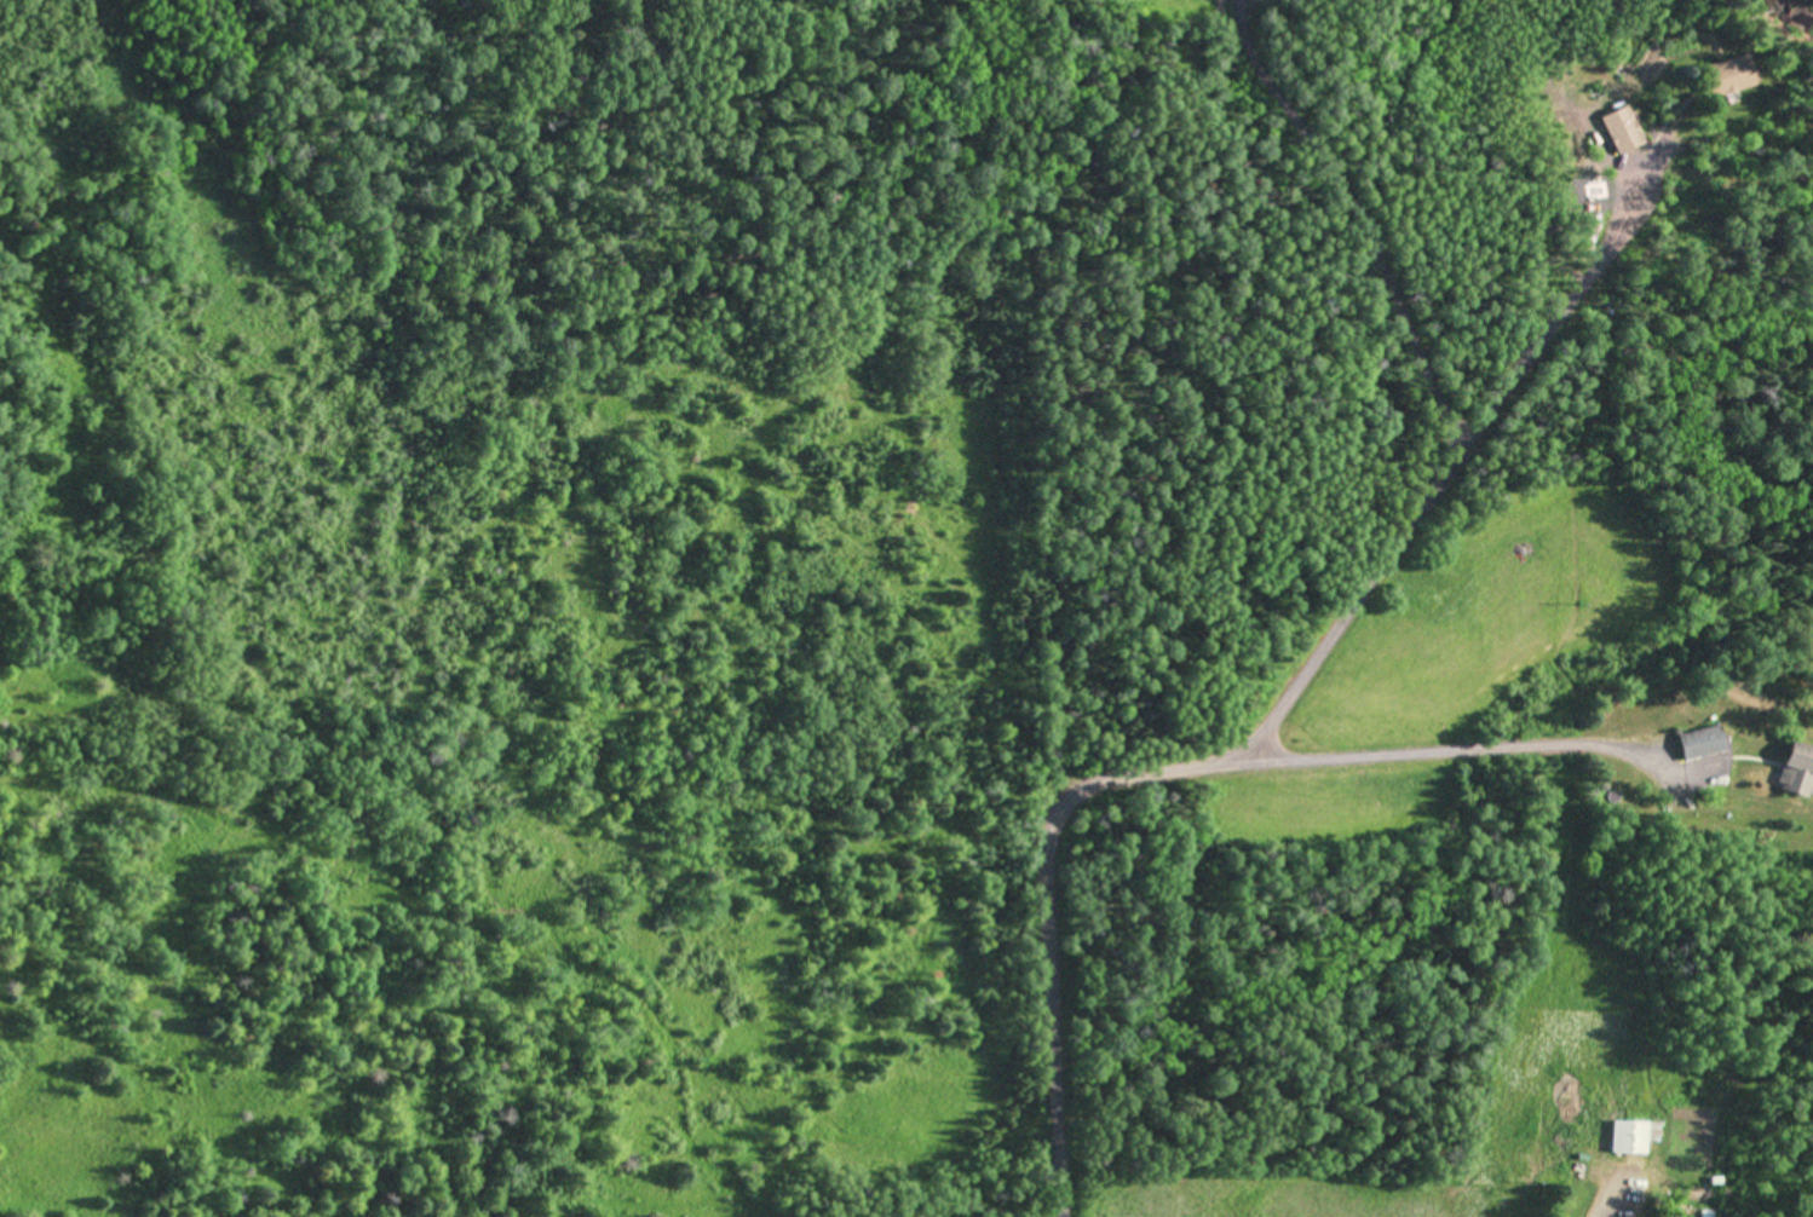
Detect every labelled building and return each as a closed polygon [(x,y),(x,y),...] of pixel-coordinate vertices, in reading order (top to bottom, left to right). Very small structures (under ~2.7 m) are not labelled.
[(1715,99),(1755,88),(1746,57),(1706,69),(1715,99)] [(1645,147),(1628,108),(1599,121),(1617,160),(1645,147)] [(1684,761),(1727,752),(1722,726),(1679,735),(1684,761)] [(1796,740),(1778,786),(1811,799),(1812,792),(1812,747),(1796,740)] [(1660,1124),(1611,1123),(1610,1156),(1648,1157),(1648,1144),(1659,1144),(1660,1124)]
